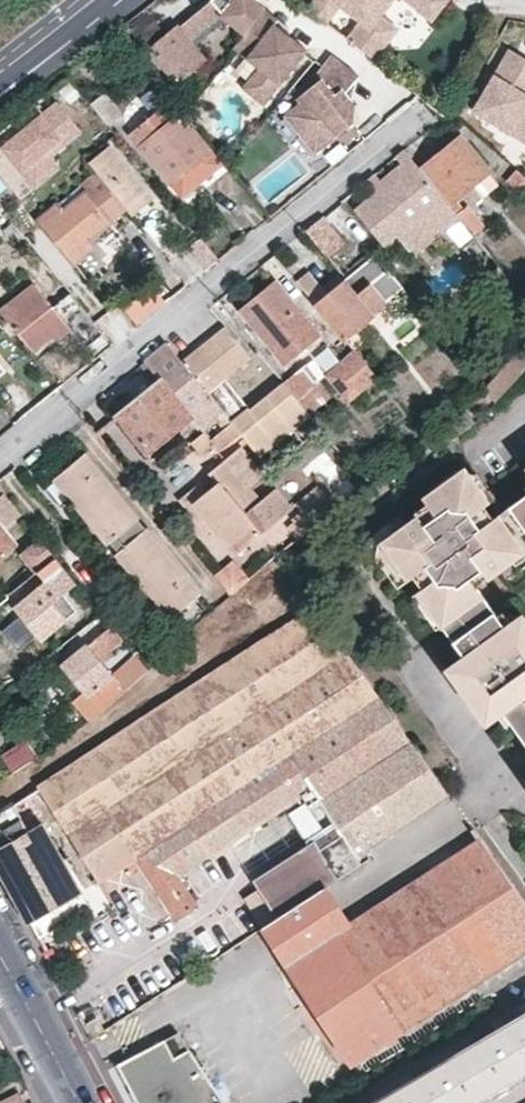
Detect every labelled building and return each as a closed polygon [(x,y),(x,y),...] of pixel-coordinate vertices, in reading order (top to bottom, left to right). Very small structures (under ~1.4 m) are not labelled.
[(150,48),(179,84),(210,60),(194,40),(225,16),(213,0),(210,0),(180,24),(150,48)] [(312,5),(330,19),(344,1),(365,17),(374,25),(385,11),(394,0),(316,0),(312,5)] [(436,16),(448,0),(416,0),(436,16)] [(281,18),(267,7),(237,45),(235,48),(260,68),(244,88),(267,106),(311,50),(277,23),(281,18)] [(374,25),(365,17),(351,35),(377,56),(402,25),(385,11),(374,25)] [(524,93),(524,58),(513,50),(476,113),(524,142),(524,97),(524,94),(524,93)] [(361,75),(335,54),(319,73),(321,79),(304,93),(308,99),(287,115),(317,153),(337,137),(356,123),(358,105),(348,92),(361,75)] [(80,84),(71,73),(39,99),(4,129),(12,139),(80,84)] [(181,113),(171,101),(151,118),(161,130),(181,113)] [(212,151),(181,113),(161,130),(151,118),(132,133),(172,182),(183,196),(223,165),(212,151)] [(461,136),(419,169),(447,202),(463,190),(488,170),(461,136)] [(150,200),(109,150),(91,164),(96,171),(80,184),(86,191),(64,209),(59,202),(40,218),(75,262),(94,247),(89,239),(126,208),(133,215),(150,200)] [(381,186),(373,175),(365,181),(421,248),(428,243),(412,222),(425,211),(442,231),(460,217),(447,202),(419,169),(404,150),(395,156),(404,166),(381,186)] [(518,169),(510,179),(524,191),(524,190),(524,175),(518,169)] [(498,183),(488,170),(463,190),(473,202),(498,183)] [(473,202),(463,190),(447,202),(460,217),(471,230),(481,222),(469,206),(473,202)] [(401,229),(373,195),(356,209),(384,242),(401,229)] [(412,222),(428,243),(442,231),(425,211),(412,222)] [(325,258),(346,243),(324,213),(304,228),(325,258)] [(346,276),(343,279),(343,281),(328,294),(322,288),(311,274),(301,282),(346,338),(404,289),(375,253),(346,276)] [(339,275),(322,288),(328,294),(343,281),(343,279),(339,275)] [(321,334),(276,280),(243,308),(287,362),(321,334)] [(105,333),(73,291),(53,307),(36,285),(3,311),(29,344),(47,330),(55,339),(69,327),(86,348),(105,333)] [(96,318),(113,340),(131,326),(115,304),(96,318)] [(182,361),(234,423),(243,434),(260,455),(311,415),(305,407),(287,385),(285,383),(253,409),(226,378),(251,357),(226,325),(182,361)] [(508,352),(516,362),(524,374),(524,338),(508,352)] [(182,361),(167,343),(155,353),(145,361),(160,380),(193,422),(199,430),(201,428),(215,417),(225,430),(234,423),(182,361)] [(380,380),(355,349),(342,360),(332,350),(318,362),(330,376),(339,369),(361,395),(380,380)] [(306,371),(287,385),(305,407),(313,400),(310,395),(320,387),(306,371)] [(160,380),(117,414),(150,455),(193,422),(160,380)] [(243,434),(234,423),(225,430),(212,440),(223,452),(243,434)] [(229,459),(210,473),(219,483),(211,489),(205,481),(182,501),(209,535),(218,528),(239,554),(279,520),(294,508),(279,489),(264,501),(252,487),(267,475),(243,446),(229,459)] [(203,593),(86,451),(54,479),(170,619),(203,593)] [(455,479),(453,480),(473,484),(479,492),(473,497),(479,505),(492,496),(479,479),(455,474),(455,479)] [(507,511),(492,521),(479,505),(473,497),(479,492),(473,484),(453,480),(425,500),(430,506),(418,514),(421,517),(407,527),(395,536),(391,532),(380,541),(376,556),(398,586),(415,574),(421,570),(430,584),(425,589),(434,601),(428,605),(438,618),(444,627),(484,598),(478,589),(502,572),(511,565),(515,568),(524,561),(524,537),(507,511)] [(0,486),(0,560),(18,546),(4,529),(23,514),(0,486)] [(340,509),(329,494),(306,511),(318,525),(340,509)] [(507,511),(524,537),(524,499),(507,511)] [(318,525),(306,511),(297,517),(299,521),(308,533),(318,525)] [(369,556),(376,556),(380,541),(391,532),(395,536),(407,527),(400,518),(375,537),(369,556)] [(308,533),(299,521),(290,527),(299,539),(308,533)] [(42,539),(23,553),(39,573),(58,558),(42,539)] [(210,570),(221,588),(243,574),(233,557),(210,570)] [(58,558),(39,573),(47,584),(17,609),(41,639),(34,646),(44,660),(57,651),(79,633),(64,612),(68,609),(60,599),(78,584),(58,558)] [(515,568),(511,565),(502,572),(511,583),(524,573),(524,561),(515,568)] [(415,574),(425,589),(430,584),(421,570),(415,574)] [(422,608),(428,605),(434,601),(425,589),(413,596),(422,608)] [(484,598),(444,627),(466,658),(459,663),(465,671),(456,677),(476,705),(492,694),(505,712),(512,722),(524,740),(524,643),(520,647),(507,630),(499,618),(484,598)] [(9,600),(0,607),(0,619),(2,622),(17,609),(9,600)] [(432,622),(438,618),(428,605),(422,608),(432,622)] [(380,697),(316,608),(239,659),(213,675),(157,711),(106,743),(40,787),(101,881),(136,860),(178,922),(200,908),(180,877),(299,801),(316,790),(294,755),(380,697)] [(506,613),(499,618),(507,630),(514,625),(506,613)] [(103,614),(79,633),(57,651),(67,664),(65,666),(86,691),(75,700),(90,719),(106,707),(112,702),(115,699),(149,670),(138,655),(113,675),(100,658),(123,638),(103,614)] [(514,625),(507,630),(520,647),(524,643),(524,620),(524,618),(514,625)] [(451,669),(456,677),(465,671),(459,663),(451,669)] [(488,723),(499,716),(505,712),(492,694),(476,705),(488,723)] [(294,755),(316,790),(321,796),(323,801),(310,809),(315,816),(314,818),(331,844),(319,852),(315,846),(255,883),(259,891),(245,900),(264,928),(314,896),(371,858),(366,852),(450,796),(380,697),(294,755)] [(505,726),(512,722),(505,712),(499,716),(505,726)] [(34,758),(23,737),(0,749),(0,758),(7,772),(34,758)] [(316,790),(299,801),(303,808),(321,796),(316,790)] [(12,805),(0,813),(0,850),(29,833),(22,822),(12,805)] [(22,822),(29,833),(0,850),(0,869),(38,936),(87,909),(79,895),(81,894),(42,824),(40,825),(34,816),(22,822)] [(264,928),(280,953),(352,1062),(524,947),(524,904),(471,824),(330,918),(314,896),(264,928)] [(524,970),(524,947),(352,1062),(361,1075),(406,1048),(416,1043),(443,1025),(524,970)] [(375,1102),(467,1102),(524,1070),(524,1069),(524,1015),(375,1102)] [(190,1045),(180,1028),(171,1034),(180,1051),(190,1045)] [(192,1047),(177,1055),(167,1038),(129,1061),(151,1102),(225,1102),(192,1047)] [(144,1102),(151,1102),(129,1061),(124,1064),(144,1102)]
